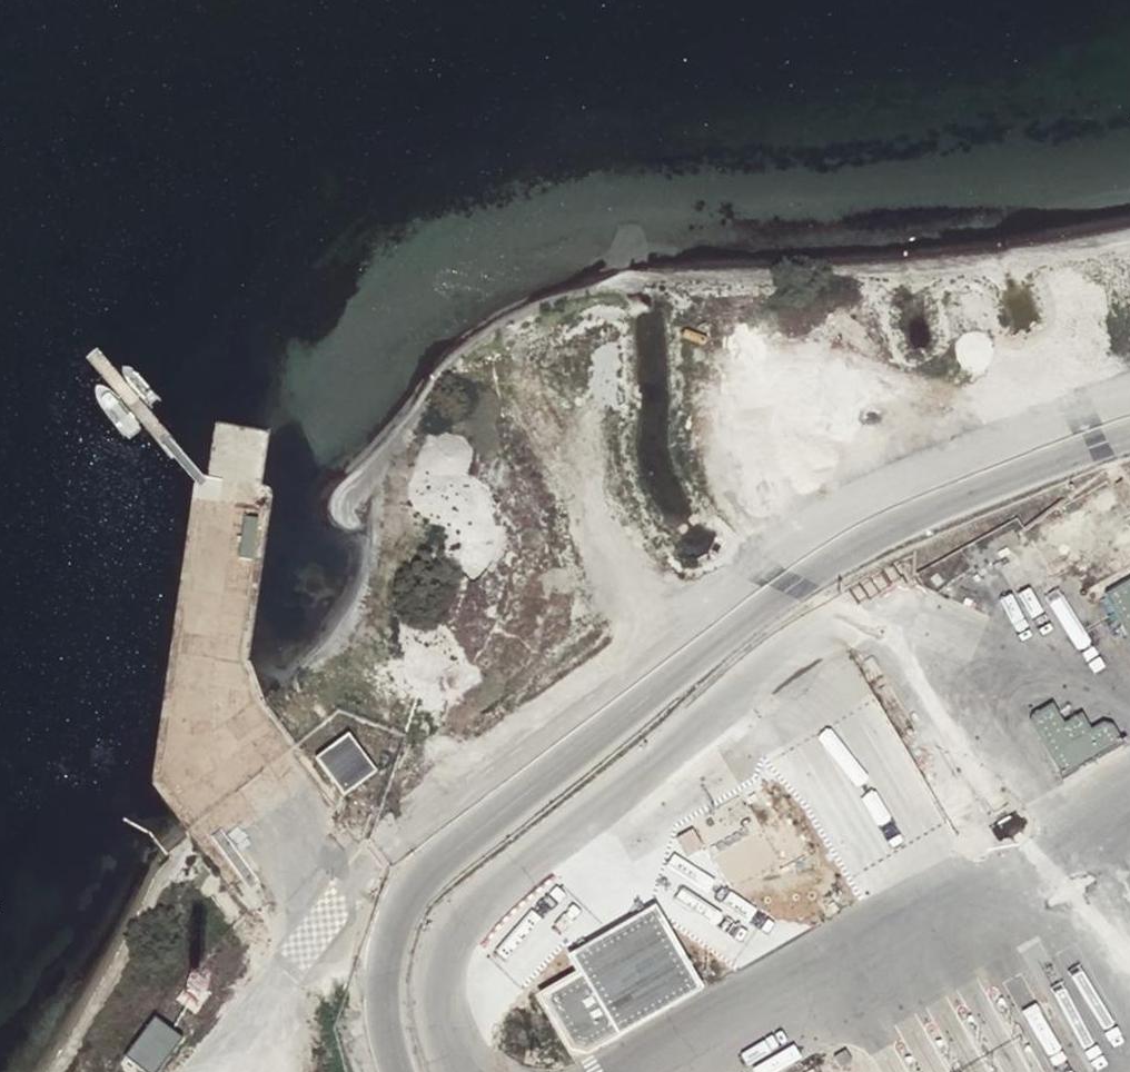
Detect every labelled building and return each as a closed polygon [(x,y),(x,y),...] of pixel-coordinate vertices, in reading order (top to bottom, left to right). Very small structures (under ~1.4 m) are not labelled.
[(1102,594),(1129,643),(1129,578),(1102,594)] [(1027,728),(1059,782),(1115,749),(1116,744),(1109,731),(1100,729),(1086,736),(1076,719),(1058,729),(1048,710),(1029,721),(1027,728)] [(348,737),(316,761),(344,797),(376,773),(348,737)] [(579,974),(541,997),(570,1048),(586,1054),(696,989),(653,915),(573,959),(579,974)]
